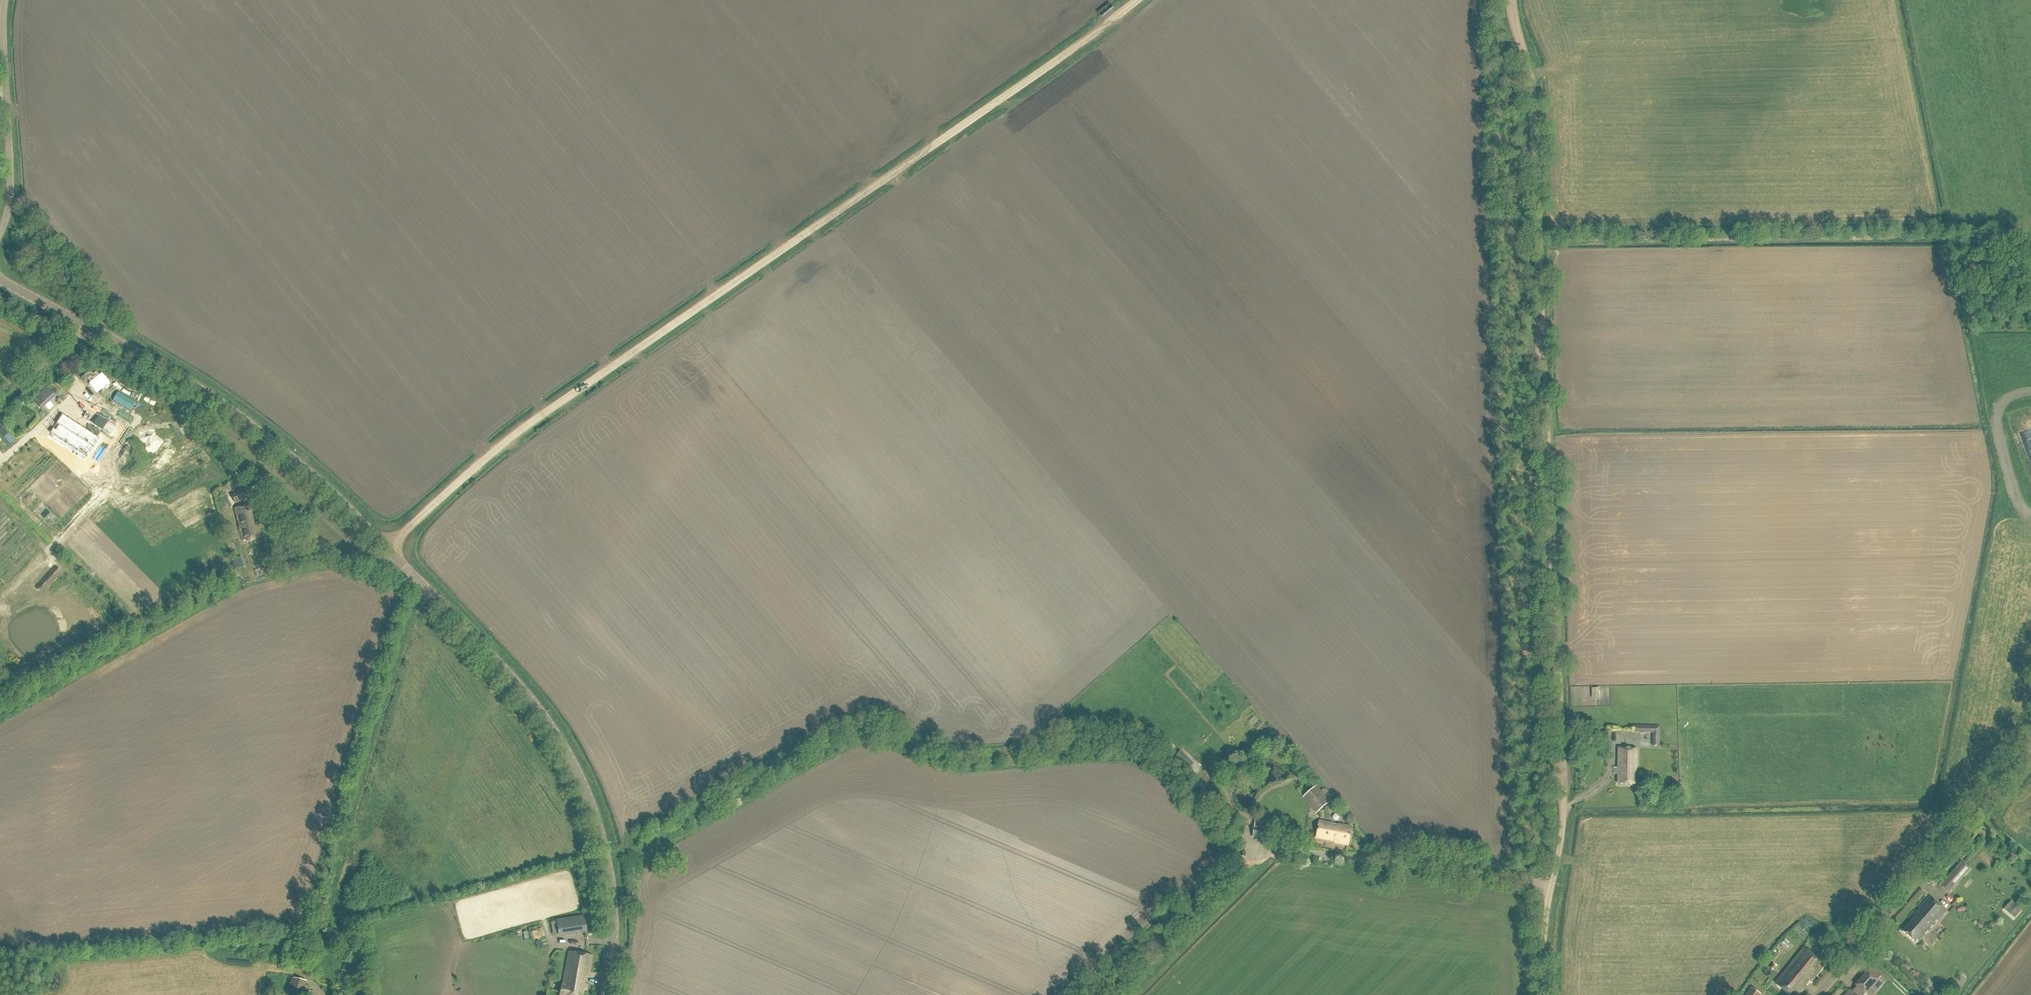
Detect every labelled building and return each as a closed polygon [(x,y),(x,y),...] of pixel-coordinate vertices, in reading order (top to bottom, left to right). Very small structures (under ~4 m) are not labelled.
[(47,387),(32,400),(41,410),(55,397),(47,387)] [(45,435),(82,460),(97,437),(60,412),(45,435)] [(88,422),(108,434),(114,424),(95,412),(88,422)] [(236,503),(250,497),(247,488),(232,494),(236,503)] [(231,506),(236,503),(232,494),(227,497),(231,506)] [(247,540),(247,542),(257,540),(257,538),(259,537),(251,505),(236,509),(240,526),(239,527),(243,541),(247,540)] [(1574,690),(1574,701),(1582,701),(1582,690),(1574,690)] [(1652,733),(1652,746),(1660,746),(1660,726),(1633,726),(1633,732),(1652,733)] [(1635,786),(1637,750),(1637,748),(1626,747),(1619,747),(1619,749),(1618,768),(1618,770),(1619,770),(1619,775),(1618,785),(1635,786)] [(1180,751),(1175,756),(1189,769),(1194,763),(1180,751)] [(1317,813),(1329,803),(1316,787),(1304,798),(1317,813)] [(1294,798),(1287,803),(1299,820),(1307,815),(1294,798)] [(1348,845),(1351,827),(1319,821),(1316,837),(1340,842),(1340,843),(1348,845)] [(1254,826),(1253,837),(1269,839),(1270,829),(1254,826)] [(1334,849),(1335,842),(1302,837),(1300,844),(1334,849)] [(1957,882),(1969,869),(1962,862),(1950,876),(1957,882)] [(1919,942),(1946,912),(1929,897),(1912,916),(1914,918),(1902,932),(1915,943),(1917,940),(1919,942)] [(2021,911),(2014,904),(2007,912),(2015,919),(2021,911)] [(1990,910),(1996,918),(2003,914),(1997,906),(1990,910)] [(559,937),(586,933),(584,916),(556,920),(559,937)] [(1826,965),(1806,947),(1776,982),(1791,994),(1798,994),(1802,990),(1804,991),(1826,965)] [(592,956),(569,952),(562,986),(561,986),(559,994),(583,994),(584,991),(586,992),(587,985),(585,984),(586,977),(588,978),(592,956)] [(1867,991),(1869,989),(1875,994),(1882,985),(1876,980),(1878,978),(1882,973),(1872,965),(1856,983),(1858,985),(1851,991),(1849,990),(1844,994),(1863,994),(1867,991)] [(1766,978),(1771,982),(1776,977),(1770,972),(1766,978)] [(289,994),(303,994),(306,982),(293,978),(289,994)]
